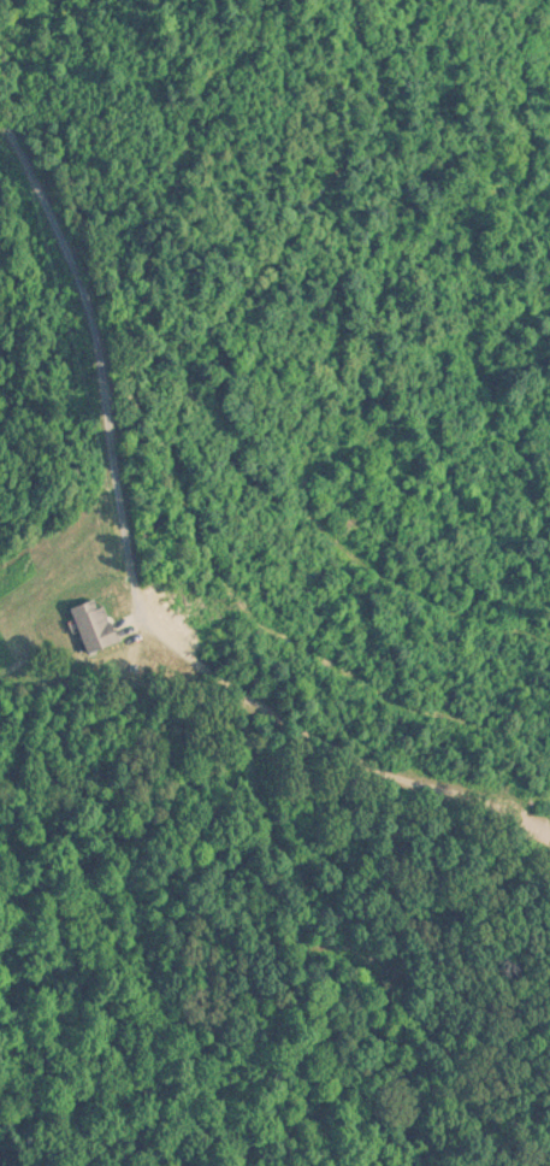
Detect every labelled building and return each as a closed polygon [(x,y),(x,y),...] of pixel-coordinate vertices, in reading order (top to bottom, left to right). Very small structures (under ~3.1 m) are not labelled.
[(101,598),(71,610),(90,656),(119,644),(101,598)]
